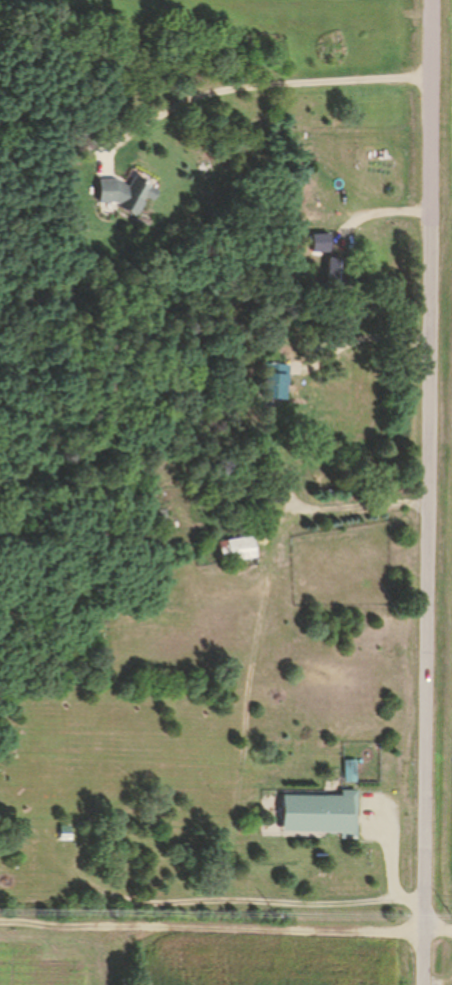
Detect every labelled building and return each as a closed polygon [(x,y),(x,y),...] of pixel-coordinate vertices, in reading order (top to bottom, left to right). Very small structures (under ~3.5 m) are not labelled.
[(64,147),(60,152),(53,146),(57,141),(64,147)] [(151,187),(150,188),(158,192),(152,202),(145,198),(133,217),(116,207),(118,206),(115,204),(98,204),(97,180),(114,180),(128,187),(134,177),(151,187)] [(347,260),(346,264),(376,267),(374,287),(345,284),(344,291),(323,290),(326,258),(347,260)] [(199,262),(198,270),(191,270),(191,262),(199,262)] [(288,367),(286,393),(283,392),(282,400),(260,398),(260,390),(258,390),(260,364),(288,367)] [(213,429),(199,430),(199,423),(212,422),(213,429)] [(168,526),(149,527),(148,517),(168,516),(168,526)] [(256,558),(222,564),(219,542),(252,537),(256,558)] [(357,783),(345,783),(344,761),(356,761),(357,783)] [(357,792),(356,840),(341,840),(341,834),(281,832),(282,796),(341,797),(341,792),(357,792)] [(70,827),(70,839),(60,839),(60,827),(70,827)]
